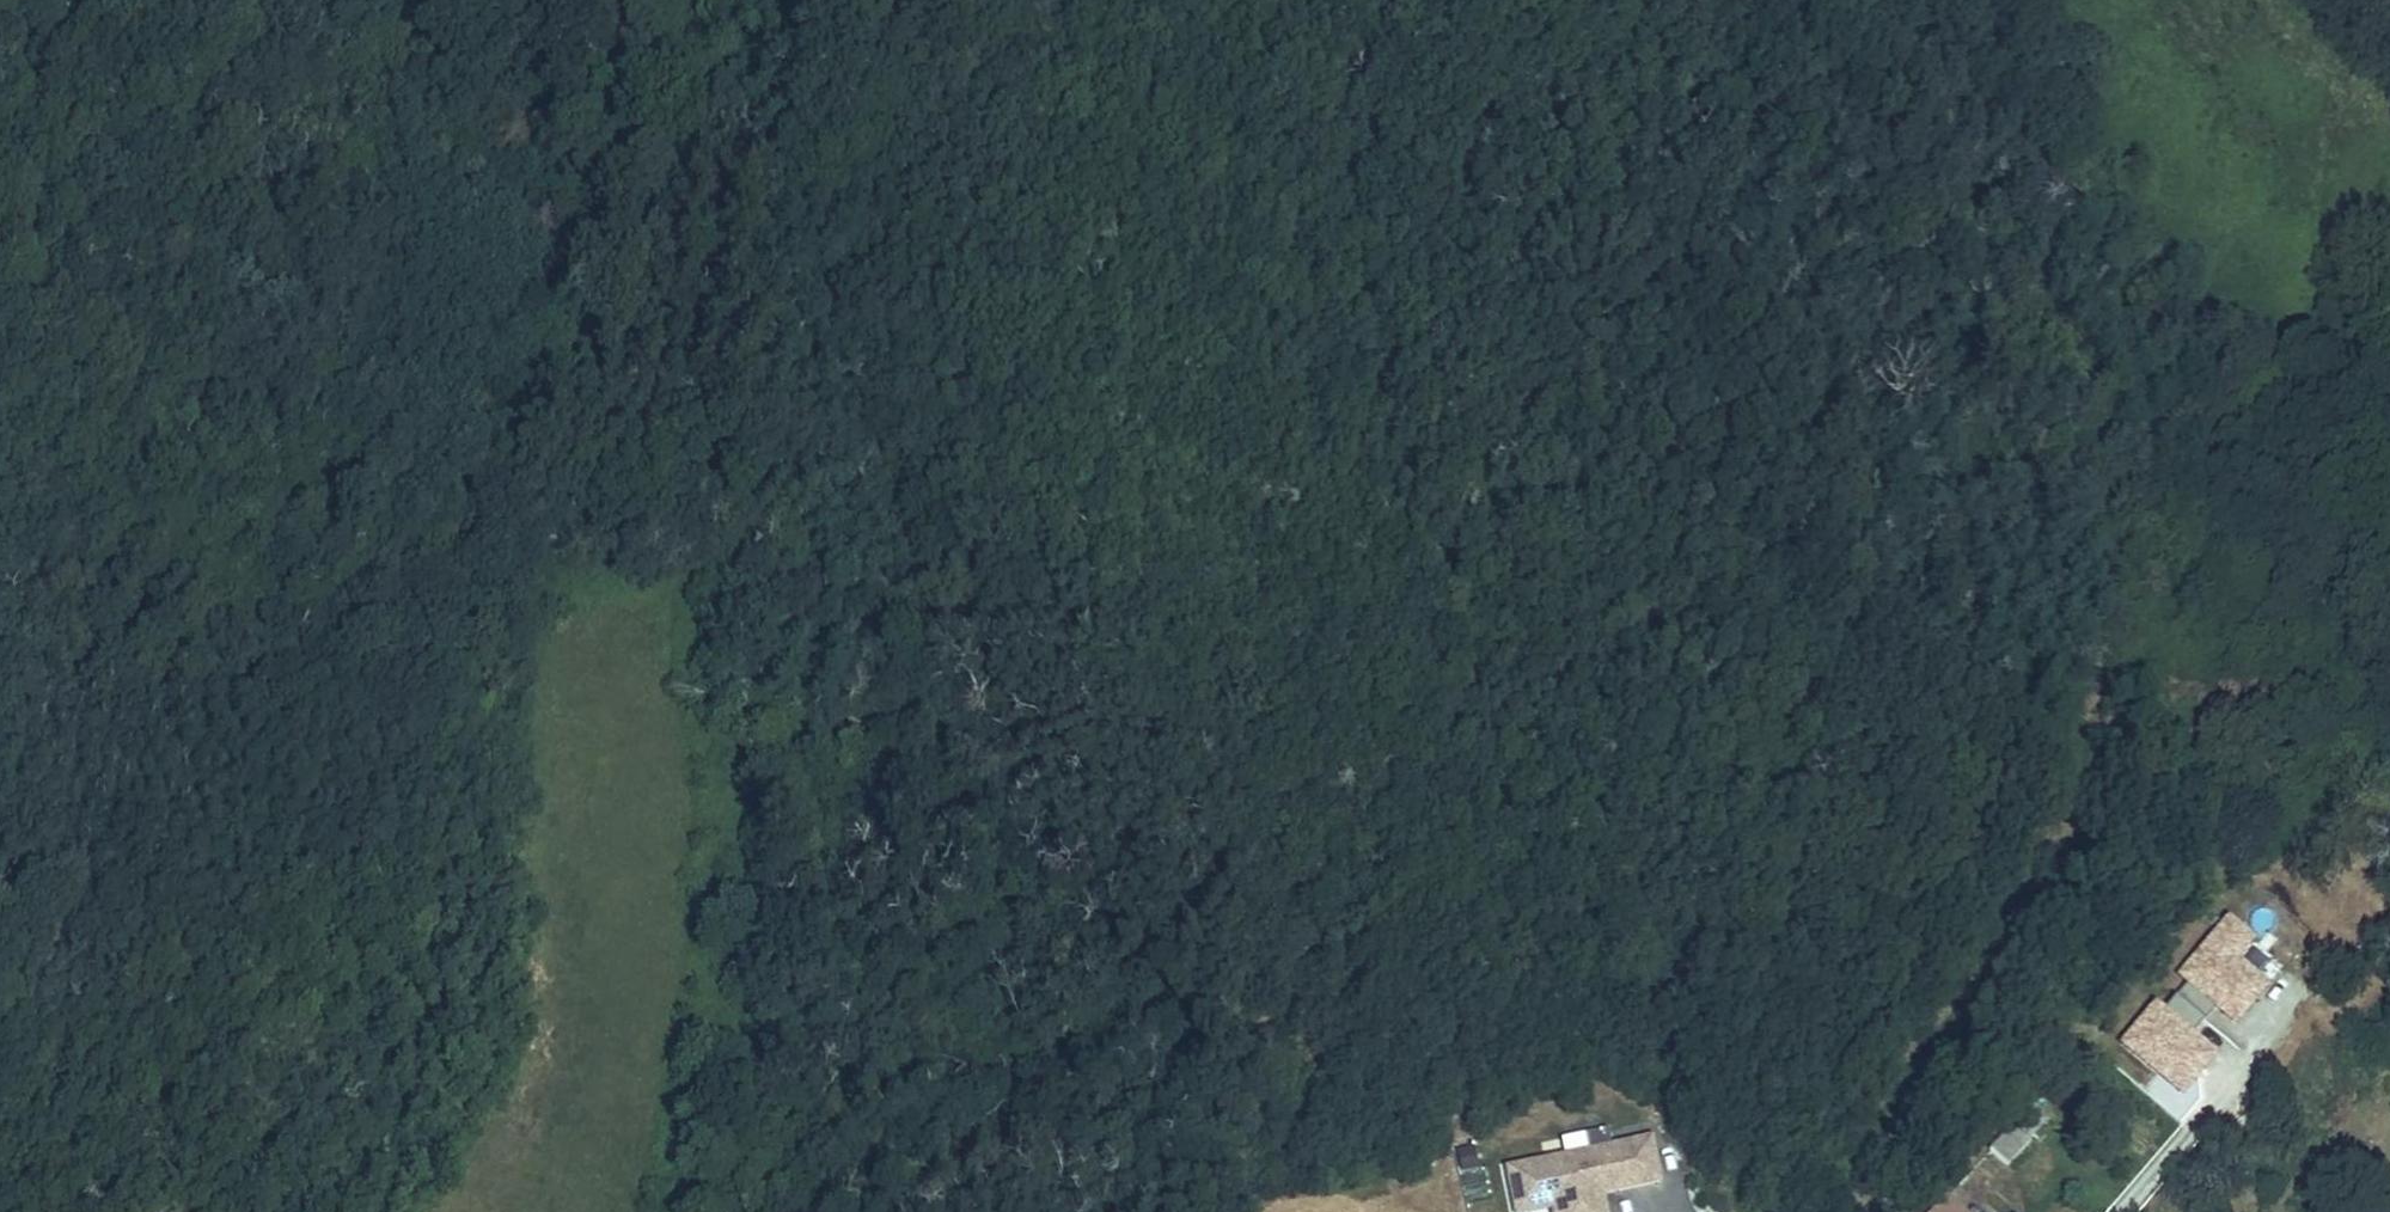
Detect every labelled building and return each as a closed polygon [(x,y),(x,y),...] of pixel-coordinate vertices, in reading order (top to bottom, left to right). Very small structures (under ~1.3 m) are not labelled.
[(2154,1006),(2122,1043),(2176,1089),(2193,1070),(2198,1074),(2214,1056),(2192,1037),(2217,1007),(2235,1022),(2266,986),(2234,959),(2251,940),(2227,920),(2180,975),(2188,982),(2162,1012),(2154,1006)] [(2181,1094),(2198,1074),(2193,1070),(2176,1089),(2181,1094)] [(1649,1131),(1506,1164),(1517,1210),(1530,1207),(1536,1199),(1561,1193),(1570,1198),(1573,1211),(1606,1211),(1608,1211),(1602,1188),(1601,1182),(1615,1179),(1615,1185),(1659,1174),(1649,1131)] [(1615,1185),(1615,1179),(1601,1182),(1602,1188),(1615,1185)] [(1570,1198),(1561,1193),(1536,1199),(1530,1207),(1552,1202),(1554,1211),(1573,1211),(1570,1198)] [(1929,1211),(1949,1211),(1938,1202),(1929,1211)]
